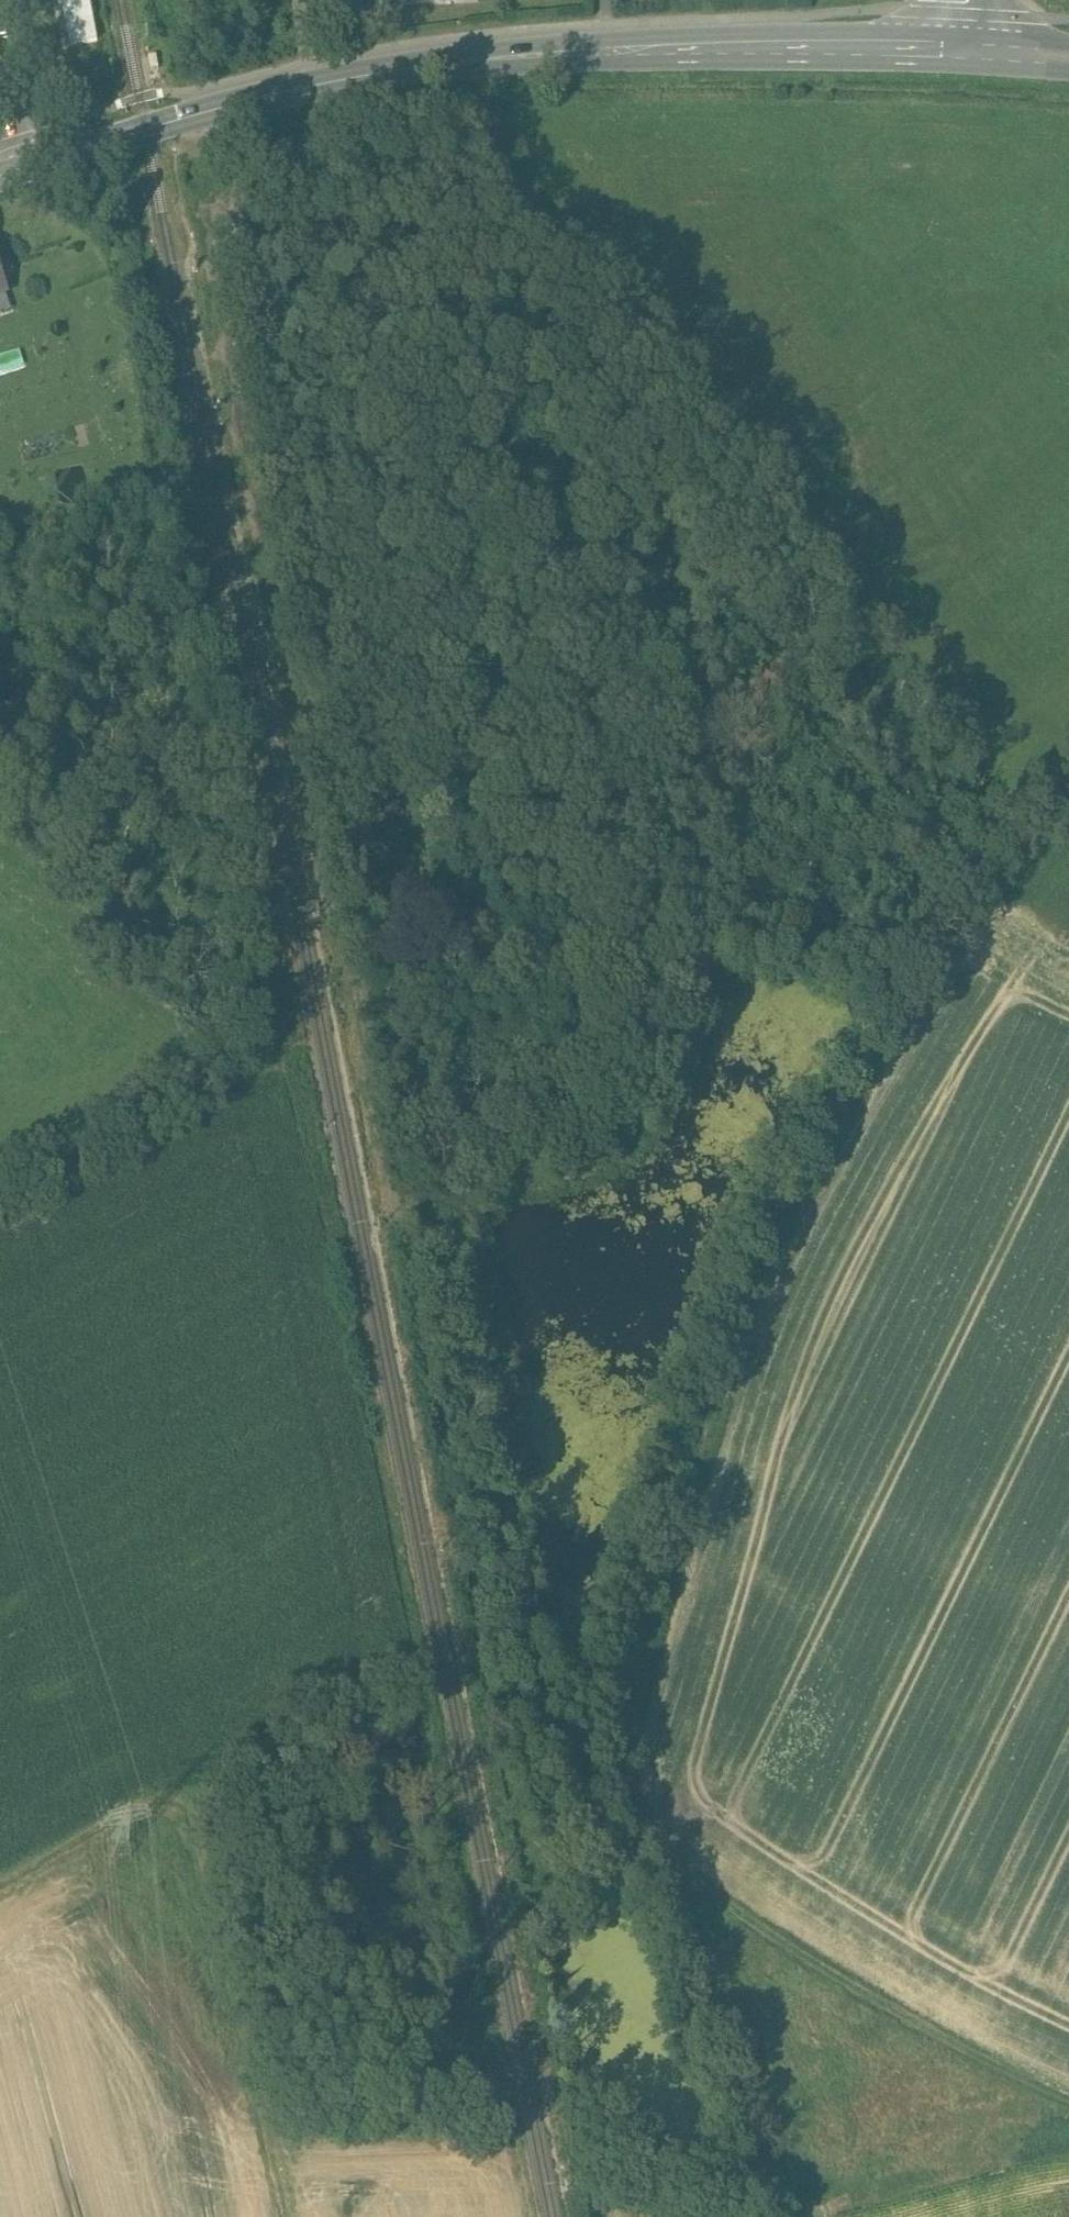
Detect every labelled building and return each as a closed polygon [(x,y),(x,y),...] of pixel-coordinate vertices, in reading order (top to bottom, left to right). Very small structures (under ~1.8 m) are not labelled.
[(70,47),(98,42),(91,0),(62,0),(70,47)]
